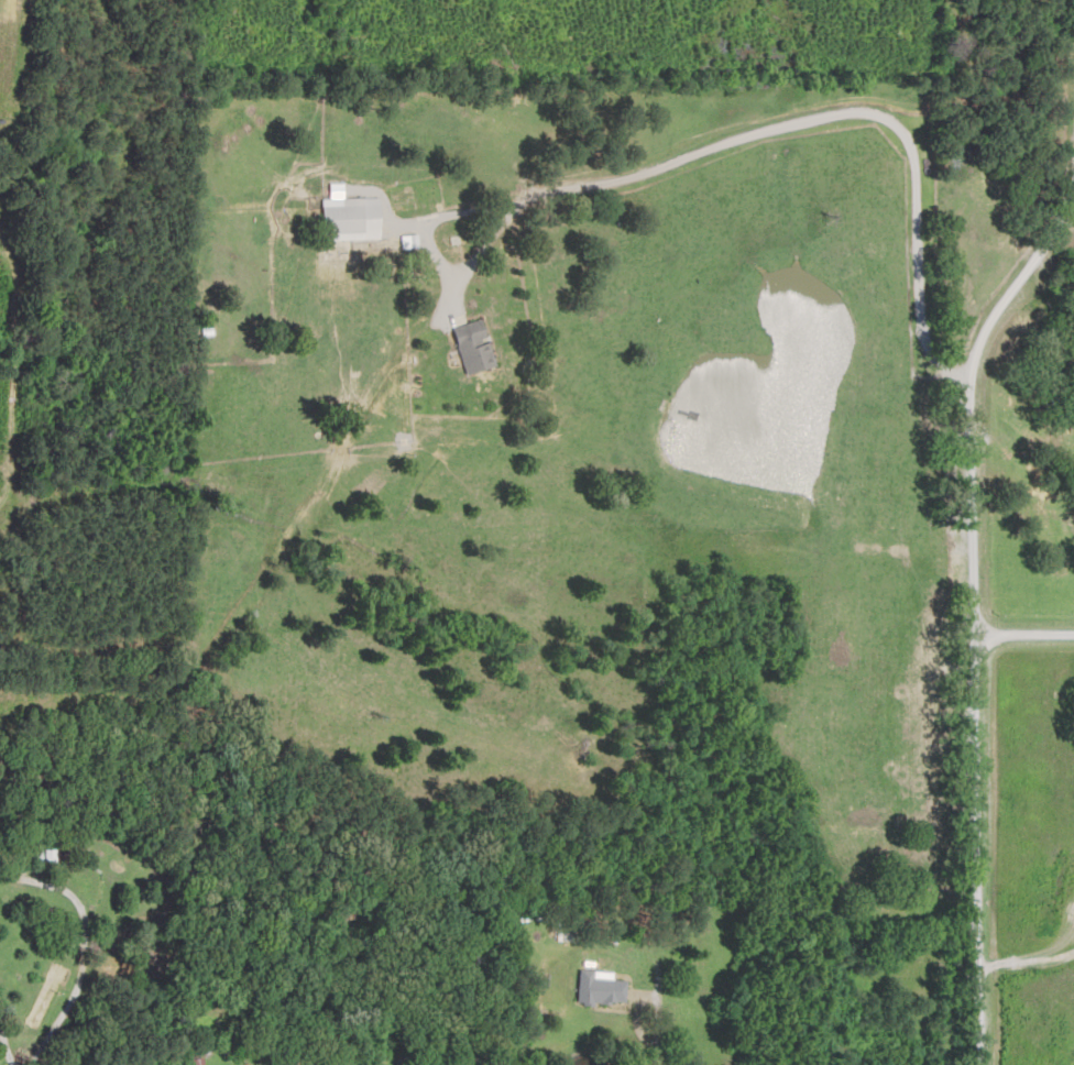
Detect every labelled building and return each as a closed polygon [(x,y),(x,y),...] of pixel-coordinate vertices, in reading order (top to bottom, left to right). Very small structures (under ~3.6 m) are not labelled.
[(364,198),(325,199),(326,241),(367,240),(366,237),(382,236),(382,205),(364,205),(364,198)] [(496,368),(485,320),(454,327),(465,375),(496,368)] [(581,1005),(631,1006),(631,979),(598,979),(598,970),(581,970),(581,1005)]
